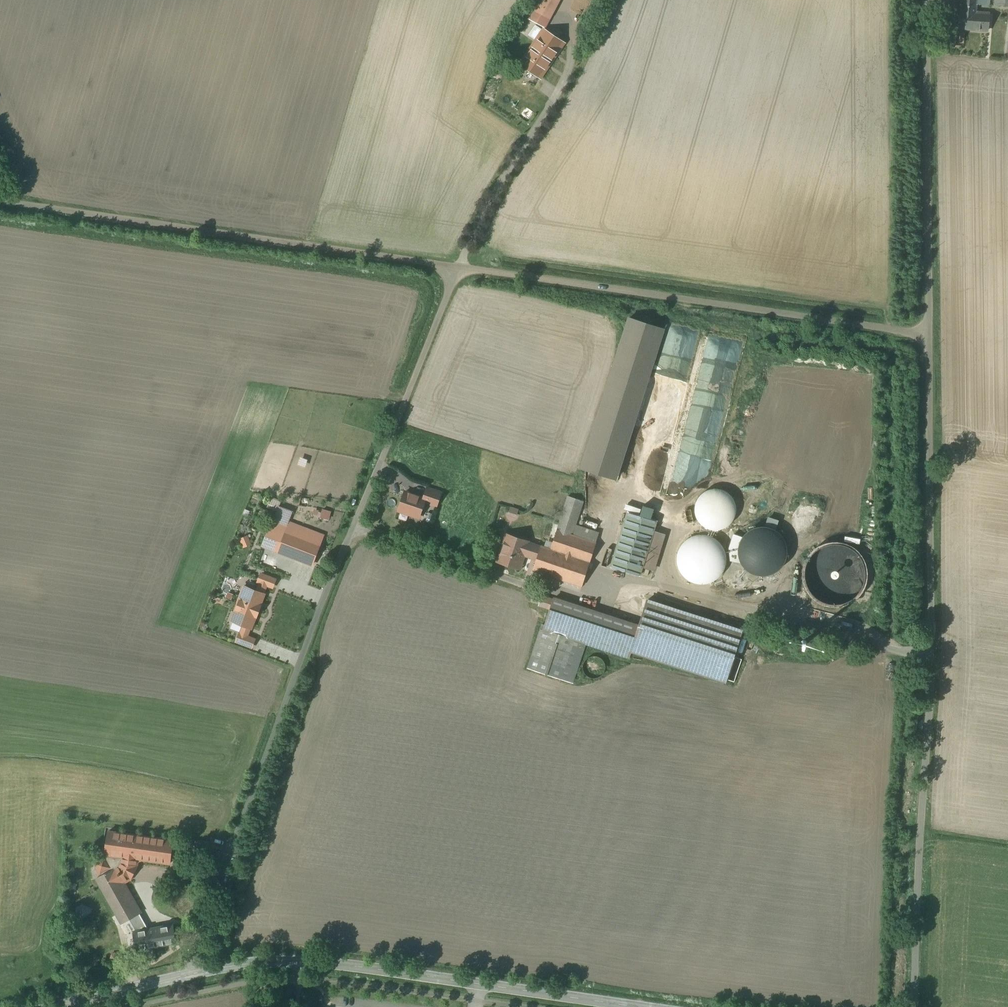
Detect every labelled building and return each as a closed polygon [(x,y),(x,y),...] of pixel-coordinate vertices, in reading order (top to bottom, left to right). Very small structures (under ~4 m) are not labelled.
[(534,10),(549,18),(559,0),(540,0),(534,10)] [(961,9),(960,15),(967,16),(969,7),(977,8),(977,4),(989,5),(990,0),(962,0),(961,9)] [(977,8),(969,7),(967,16),(960,15),(959,28),(988,30),(989,13),(977,12),(977,8)] [(956,31),(941,29),(939,45),(954,47),(956,31)] [(562,44),(543,30),(521,64),(540,77),(562,44)] [(618,480),(666,330),(627,318),(580,467),(618,480)] [(441,492),(428,487),(424,498),(425,499),(424,501),(437,506),(441,492)] [(719,488),(715,488),(712,488),(708,489),(705,491),(703,493),(700,495),(698,498),(697,501),(696,504),(695,508),(695,511),(696,515),(697,518),(699,521),(701,523),(704,526),(707,527),(710,529),(713,529),(717,529),(720,529),(724,528),(727,526),(729,525),(732,522),(734,519),(735,516),(736,513),(737,510),(737,506),(736,503),(735,500),(733,497),(731,494),(728,492),(725,490),(722,489),(719,488)] [(424,498),(405,492),(399,509),(400,510),(400,509),(411,513),(419,516),(424,501),(425,499),(424,498)] [(569,495),(551,548),(555,550),(547,574),(582,586),(596,542),(572,534),(584,500),(569,495)] [(651,519),(628,512),(612,566),(641,574),(657,520),(655,520),(651,519)] [(323,536),(289,523),(286,532),(279,550),(313,563),(323,536)] [(286,532),(271,526),(263,544),(279,550),(286,532)] [(786,547),(782,540),(776,535),(769,531),(761,531),(753,533),(747,538),(742,544),(740,551),(740,559),(743,566),(747,573),(754,577),(761,579),(769,578),(777,575),(783,570),(786,563),(788,555),(786,547)] [(528,541),(506,533),(503,544),(504,544),(498,561),(519,568),(524,553),(537,558),(541,547),(528,543),(528,541)] [(705,534),(701,534),(698,534),(694,535),(691,537),(688,539),(685,541),(682,544),(680,547),(679,550),(678,554),(677,557),(677,561),(678,565),(679,568),(681,572),(683,575),(686,577),(689,579),(692,581),(696,582),(699,583),(703,583),(707,583),(710,582),(714,581),(717,579),(720,576),(722,573),(724,570),(725,567),(726,563),(727,560),(727,556),(726,552),(725,549),(723,546),(721,543),(718,540),(715,538),(712,536),(709,535),(705,534)] [(551,548),(542,545),(537,558),(534,569),(547,574),(555,550),(551,548)] [(845,604),(853,599),(860,591),(863,582),(863,572),(860,562),(853,555),(846,550),(837,548),(827,548),(819,552),(812,558),(807,566),(805,575),(806,584),(809,592),(816,600),(825,605),(835,606),(845,604)] [(259,583),(256,590),(265,593),(268,585),(274,588),(277,579),(261,573),(258,582),(259,583)] [(256,590),(244,586),(231,621),(243,625),(251,628),(252,628),(265,594),(265,593),(256,590)] [(569,602),(555,597),(554,599),(542,595),(539,605),(552,609),(547,625),(543,623),(528,668),(573,683),(586,642),(560,633),(569,602)] [(742,630),(648,600),(639,625),(631,651),(632,651),(726,681),(742,630)] [(639,625),(569,602),(560,633),(586,642),(620,653),(630,657),(632,651),(631,651),(639,625)] [(251,628),(243,625),(237,642),(252,648),(256,638),(248,636),(251,628)] [(173,840),(109,831),(105,854),(108,855),(108,857),(106,858),(105,856),(94,863),(95,864),(100,874),(102,873),(103,875),(97,878),(102,886),(117,914),(123,923),(129,920),(136,931),(135,931),(138,949),(153,946),(169,944),(176,942),(173,924),(150,929),(141,913),(124,882),(131,878),(131,879),(132,878),(131,877),(133,874),(136,867),(137,868),(137,867),(137,866),(138,859),(170,863),(173,840)] [(82,904),(77,907),(77,914),(83,917),(88,914),(88,907),(82,904)] [(118,955),(115,953),(112,953),(110,959),(113,961),(116,961),(118,962),(120,959),(118,958),(118,955)]
